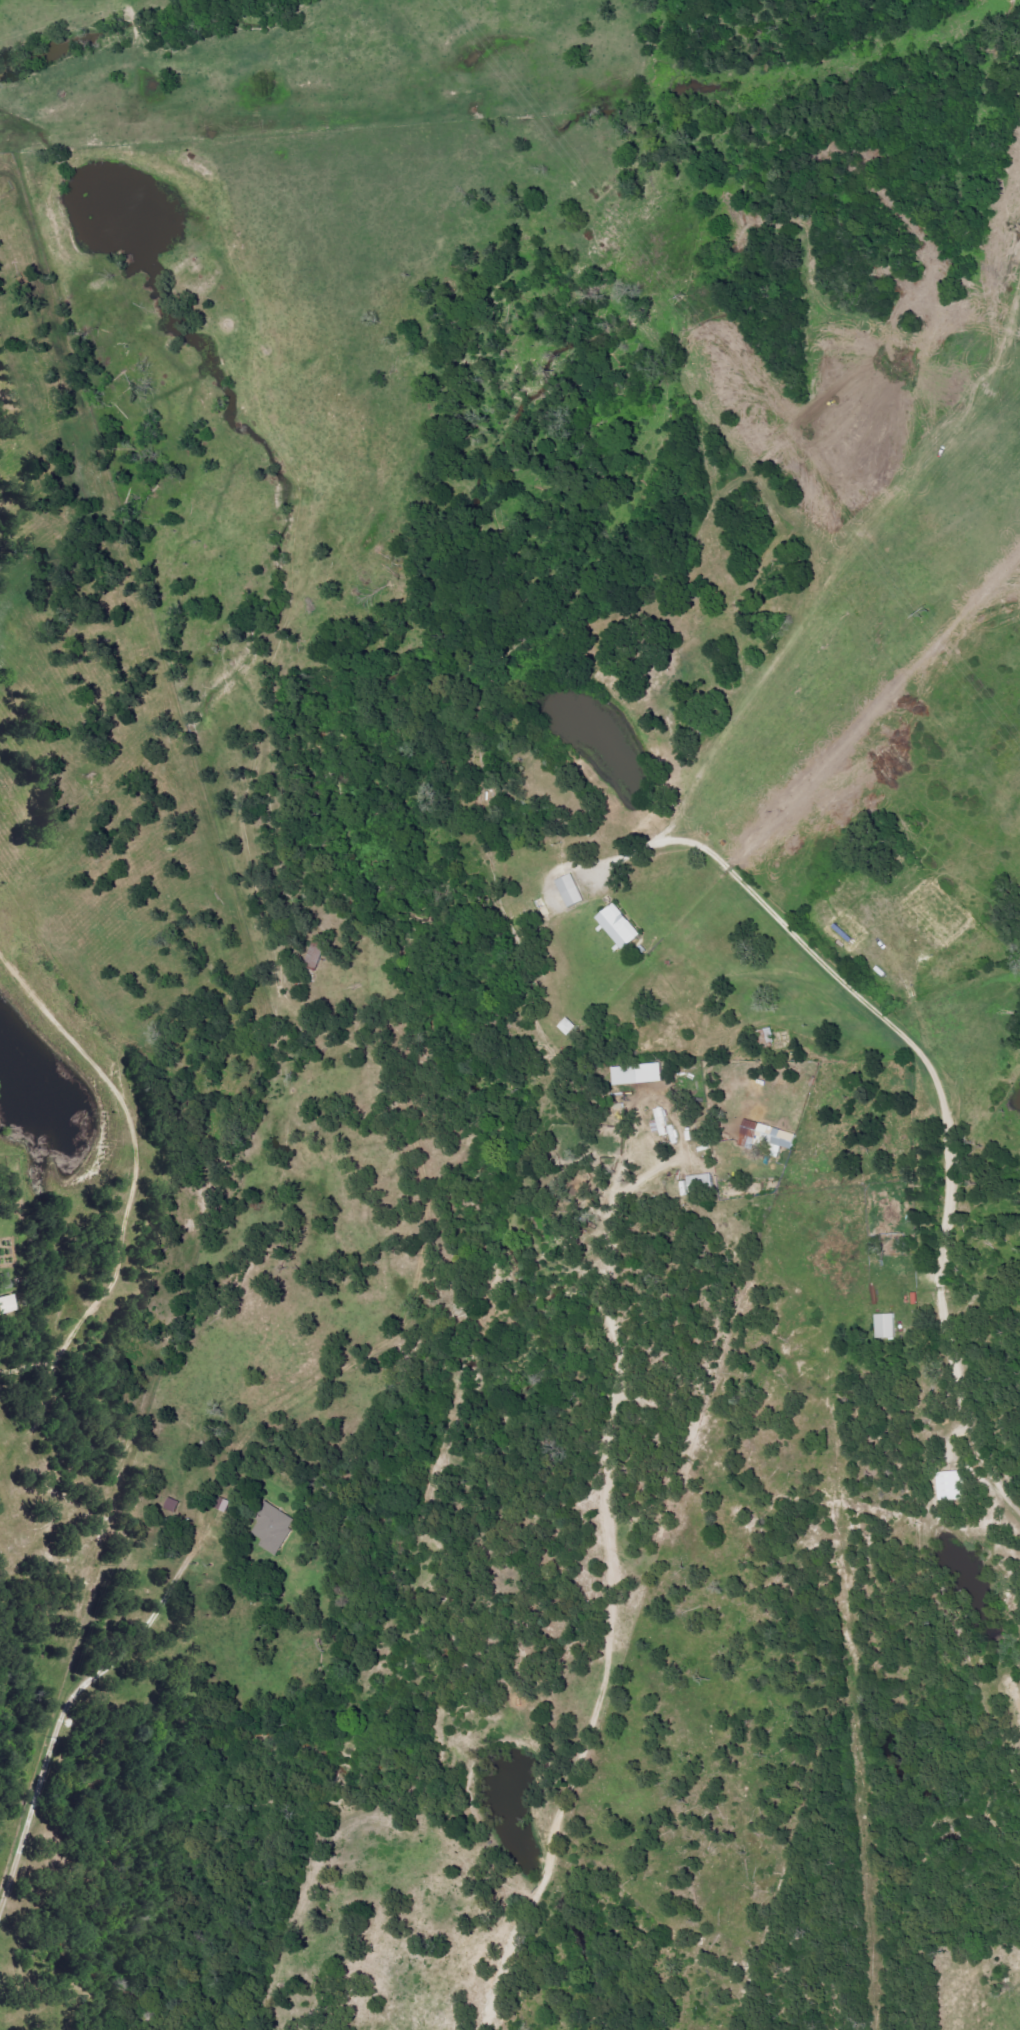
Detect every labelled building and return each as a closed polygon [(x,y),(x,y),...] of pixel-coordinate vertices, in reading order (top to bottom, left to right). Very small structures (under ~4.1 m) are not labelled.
[(557,882),(570,909),(583,902),(570,876),(557,882)] [(597,920),(624,950),(642,934),(614,904),(597,920)] [(615,1067),(616,1086),(664,1084),(663,1065),(615,1067)] [(798,1135),(746,1120),(739,1147),(757,1152),(759,1146),(781,1152),(782,1147),(793,1151),(798,1135)] [(15,1312),(11,1296),(0,1298),(0,1315),(15,1312)] [(877,1340),(896,1339),(895,1315),(876,1316),(877,1340)] [(941,1503),(968,1500),(964,1471),(937,1474),(941,1503)] [(216,1509),(227,1514),(232,1503),(220,1498),(216,1509)] [(167,1509),(176,1513),(180,1504),(171,1500),(167,1509)] [(298,1522),(269,1504),(251,1534),(280,1551),(298,1522)]
